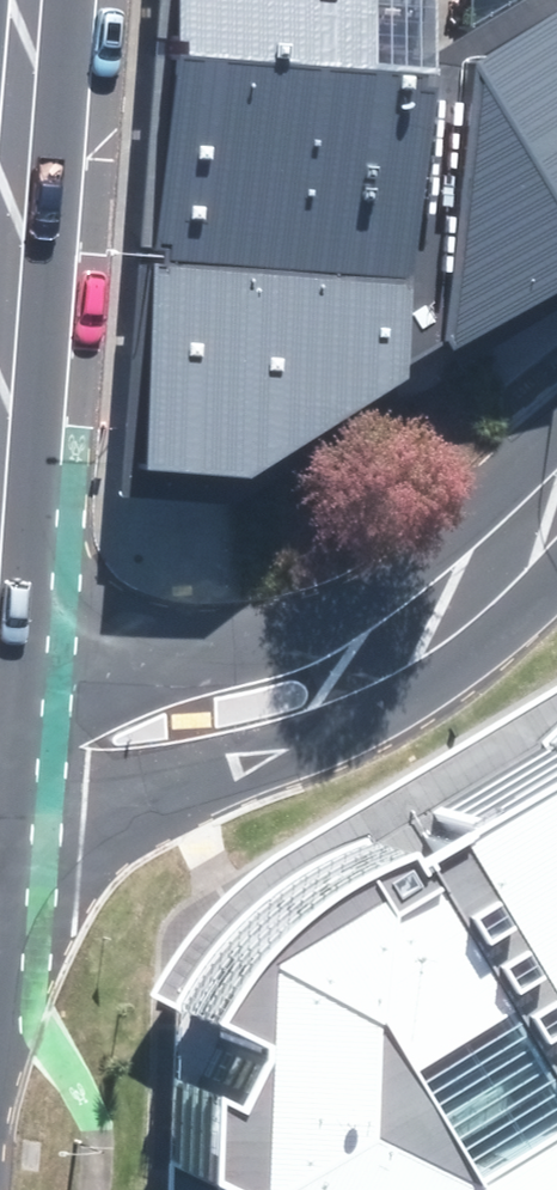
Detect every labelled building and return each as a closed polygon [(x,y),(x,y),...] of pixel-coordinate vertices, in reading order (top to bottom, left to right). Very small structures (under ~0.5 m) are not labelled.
[(130,490),(257,498),(556,315),(556,0),(521,0),(437,50),(441,0),(162,0),(130,490)] [(263,1189),(556,1189),(556,743),(383,839),(291,898),(189,992),(181,1147),(263,1189)]
